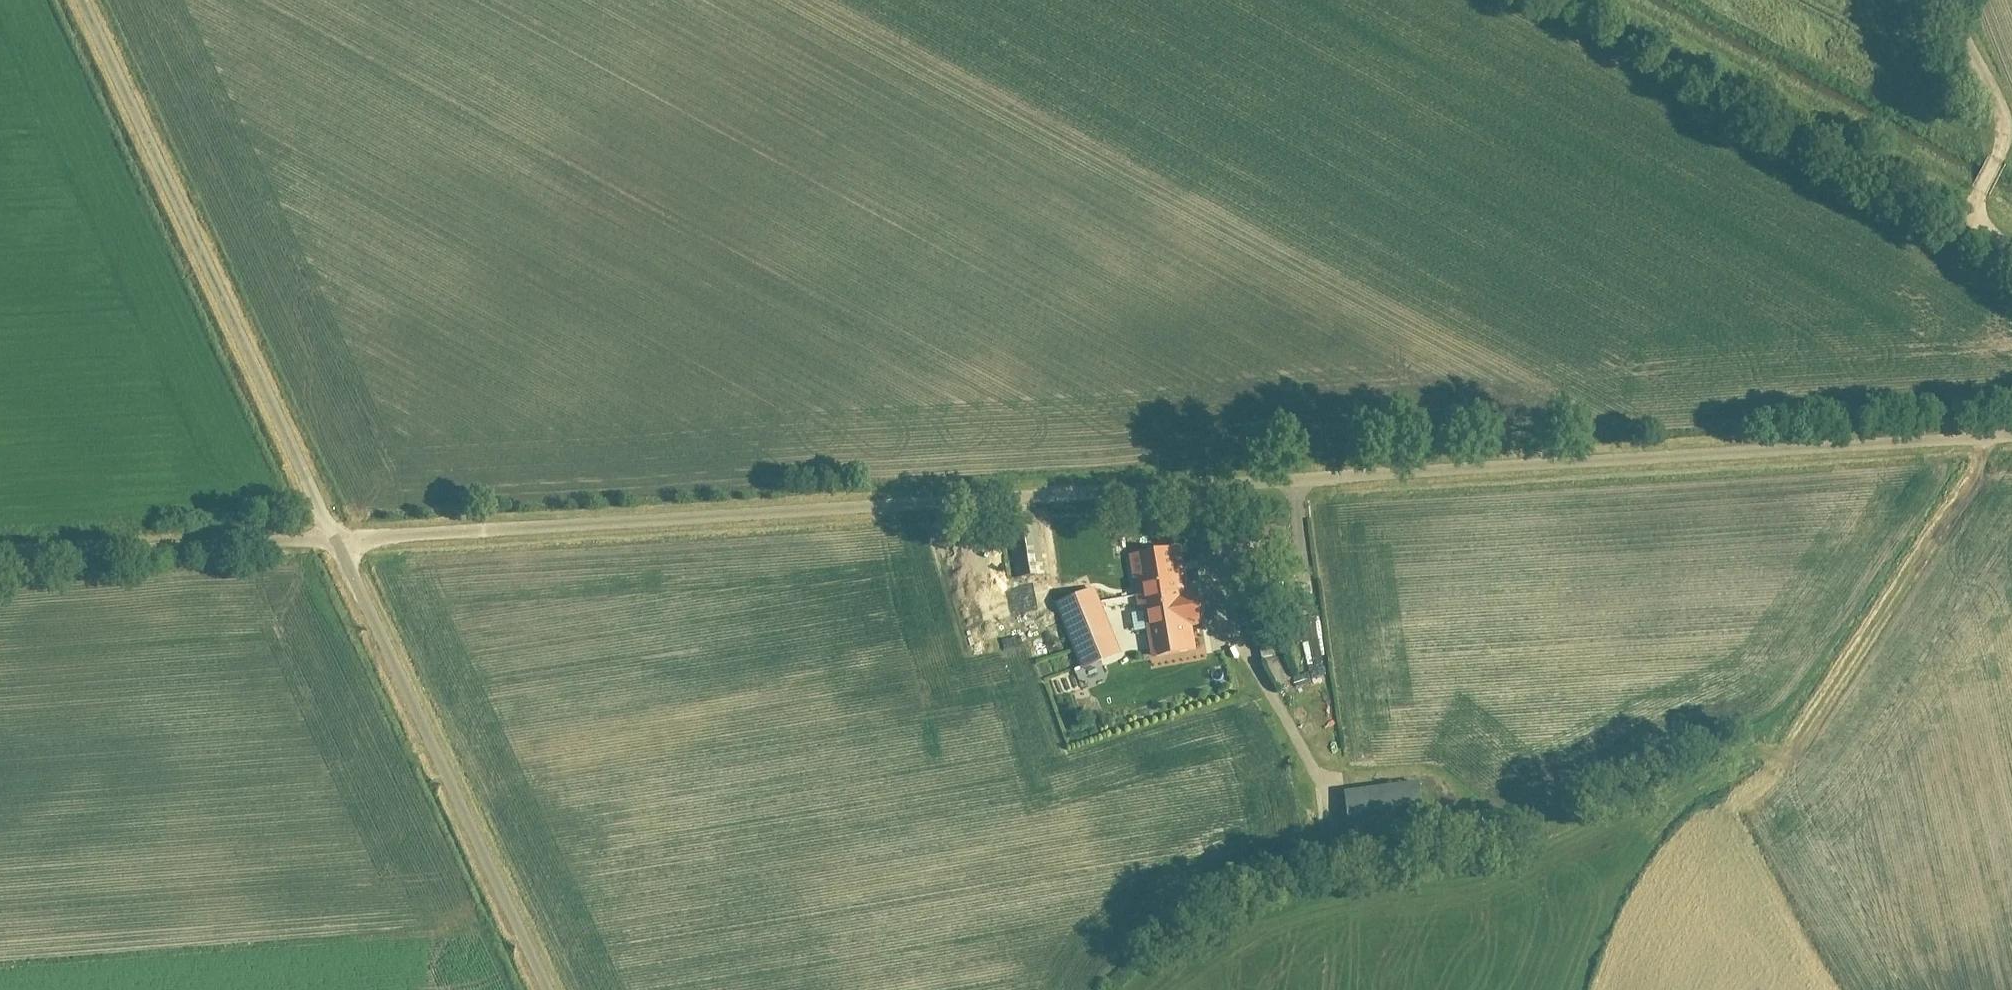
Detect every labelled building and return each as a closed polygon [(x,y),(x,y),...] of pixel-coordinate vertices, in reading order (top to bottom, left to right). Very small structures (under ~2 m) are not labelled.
[(999,532),(1004,584),(1046,580),(1042,528),(999,532)] [(1197,594),(1182,596),(1175,554),(1130,561),(1145,656),(1189,649),(1186,631),(1202,629),(1197,594)] [(1091,594),(1055,609),(1081,673),(1117,658),(1091,594)] [(1287,655),(1270,665),(1283,688),(1300,679),(1287,655)] [(1410,786),(1341,794),(1348,844),(1416,836),(1410,786)]
